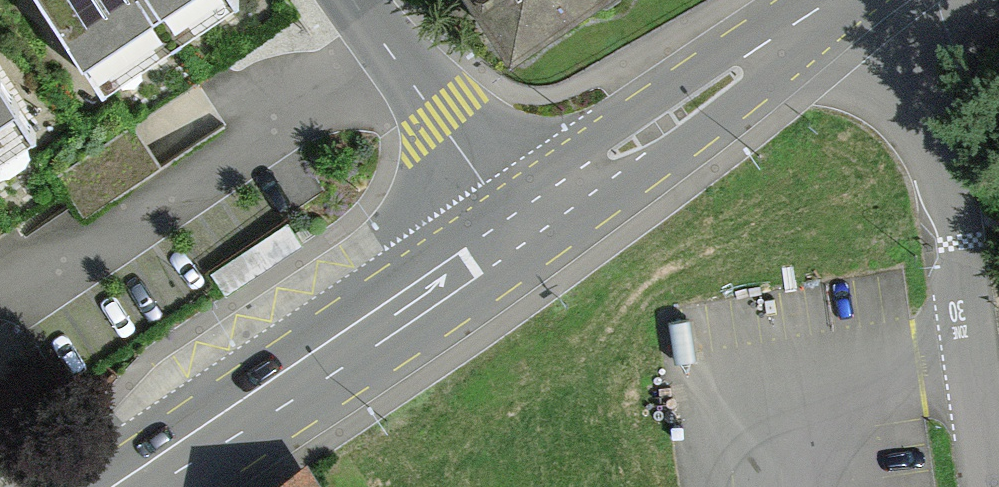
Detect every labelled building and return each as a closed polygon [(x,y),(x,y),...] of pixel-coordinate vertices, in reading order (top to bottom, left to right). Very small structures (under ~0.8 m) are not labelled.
[(102,79),(222,0),(50,0),(102,79)] [(510,50),(587,0),(477,0),(510,50)] [(31,127),(0,80),(0,148),(31,127)] [(303,464),(267,486),(318,486),(303,464)]
